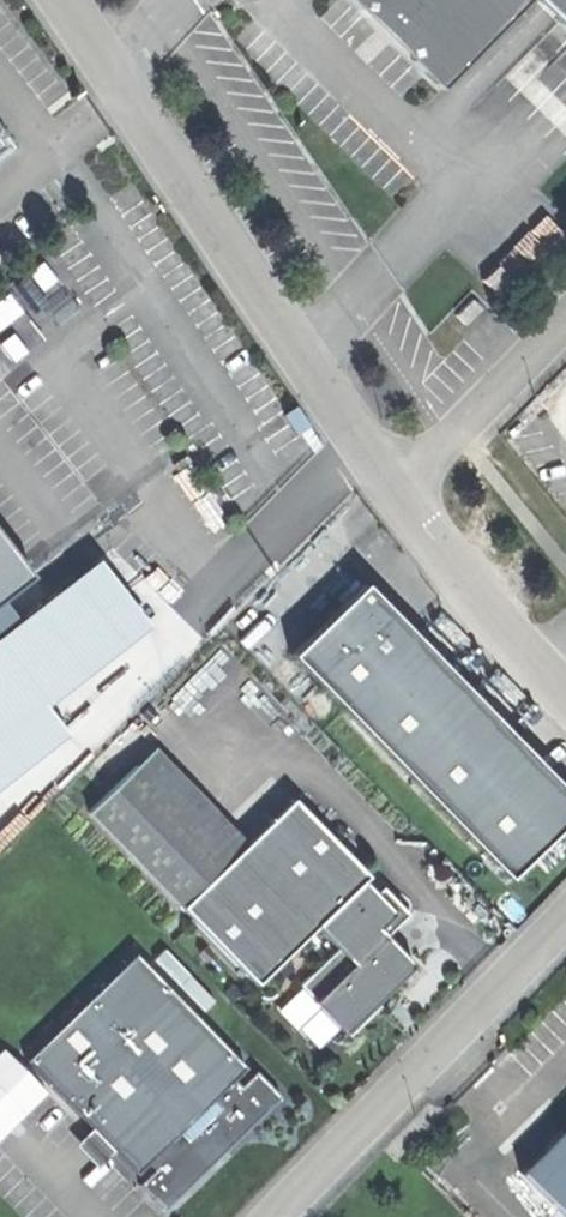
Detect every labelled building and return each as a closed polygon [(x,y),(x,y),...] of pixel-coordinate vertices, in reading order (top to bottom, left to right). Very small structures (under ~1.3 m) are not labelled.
[(530,0),(349,0),(361,12),(382,13),(407,38),(410,60),(442,92),(530,0)] [(565,33),(565,0),(533,0),(565,33)] [(382,33),(410,60),(407,38),(382,13),(361,12),(382,33)] [(455,316),(463,325),(480,310),(472,300),(455,316)] [(32,577),(0,535),(0,602),(32,577)] [(565,820),(565,794),(364,582),(289,654),(505,878),(549,836),(565,820)] [(179,905),(228,858),(136,763),(88,810),(179,905)] [(300,984),(349,1033),(373,1009),(369,1004),(381,993),(386,998),(399,985),(416,967),(381,930),(396,914),(361,878),(365,873),(291,797),(228,858),(179,905),(255,982),(315,924),(335,947),(300,984)] [(211,1160),(279,1095),(255,1070),(238,1086),(230,1079),(243,1066),(134,951),(23,1058),(133,1173),(146,1161),(153,1168),(137,1183),(161,1209),(211,1160)] [(369,1004),(373,1009),(386,998),(381,993),(369,1004)] [(377,1013),(373,1009),(349,1033),(354,1039),(384,1008),(383,1007),(377,1013)] [(561,1130),(519,1172),(564,1216),(565,1216),(565,1135),(561,1130)]
